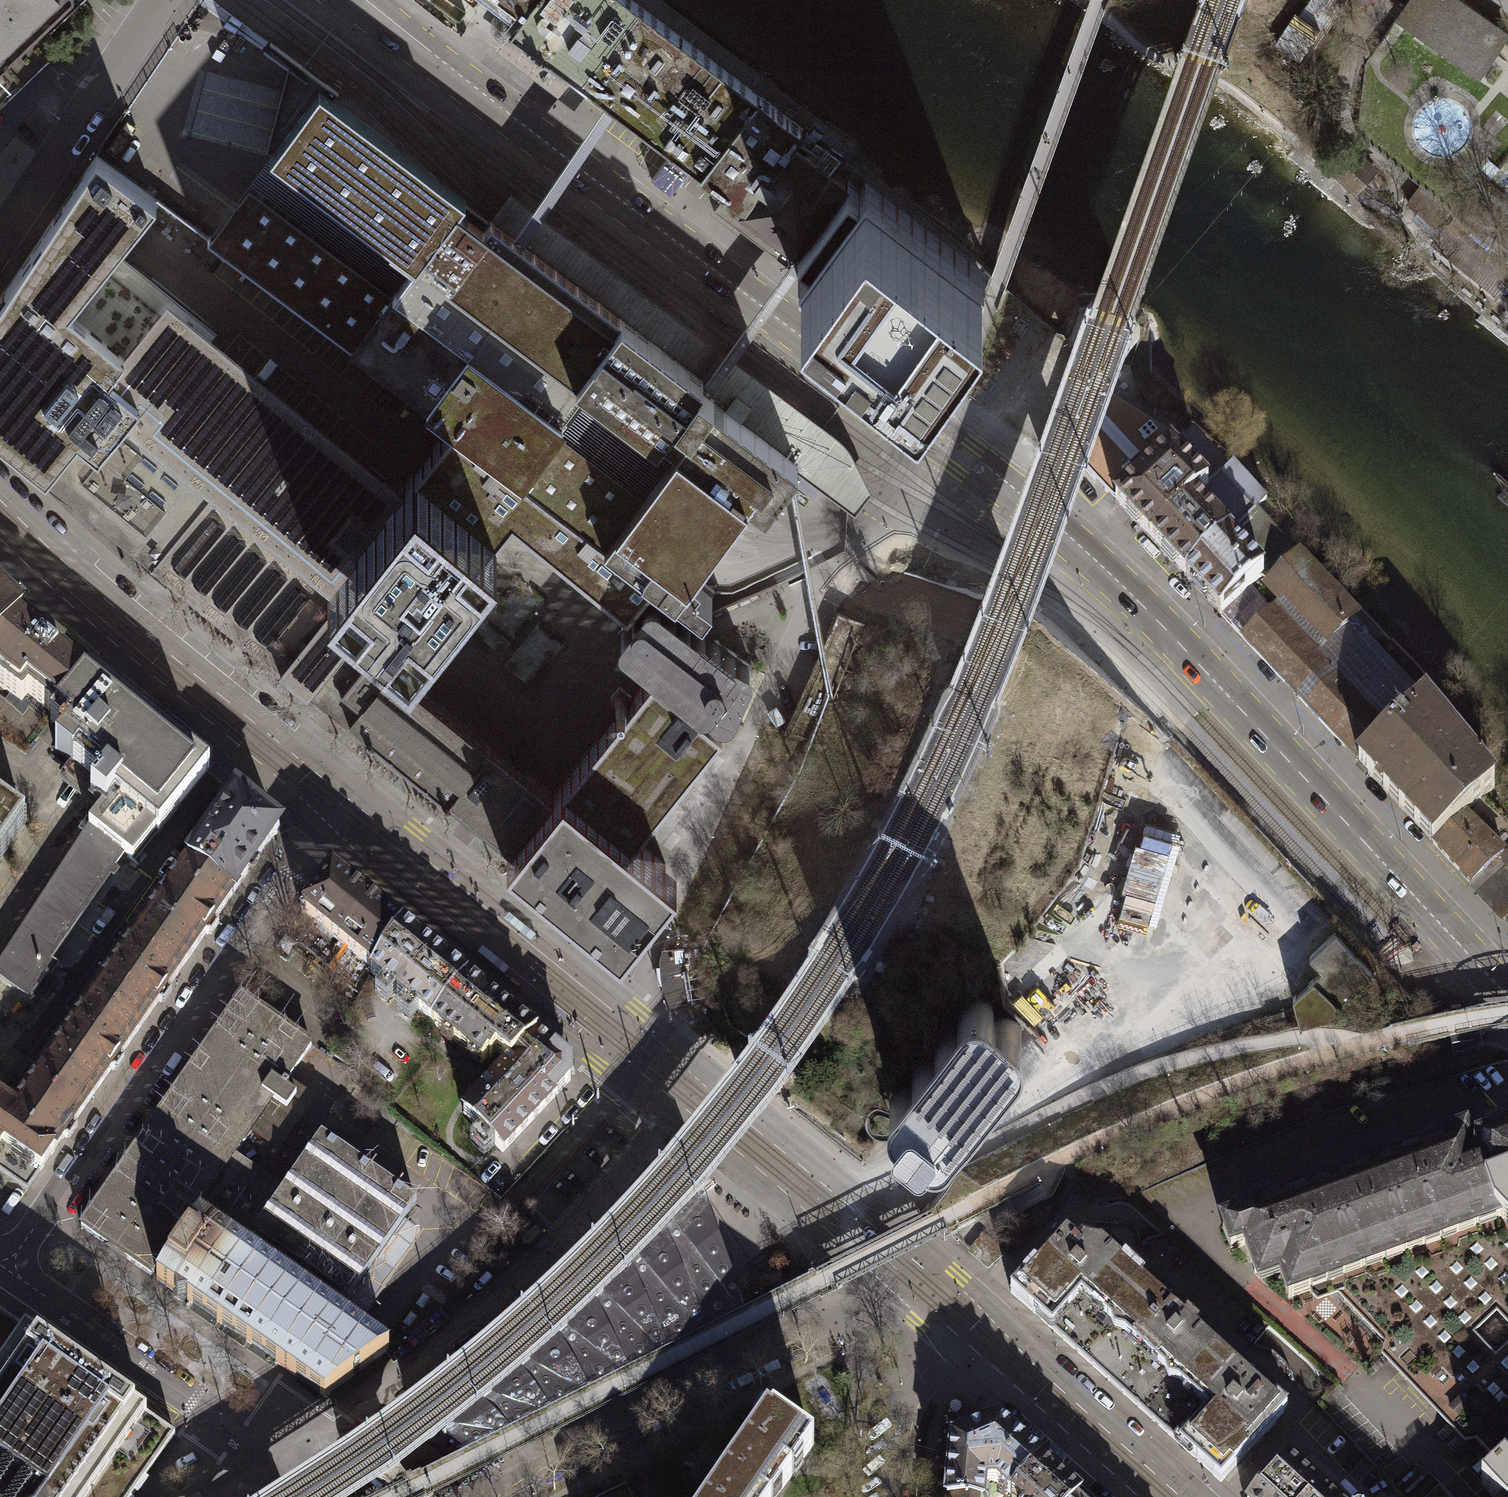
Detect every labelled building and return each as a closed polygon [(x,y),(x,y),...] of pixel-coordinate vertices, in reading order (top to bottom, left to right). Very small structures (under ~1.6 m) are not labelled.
[(32,74),(33,71),(33,66),(32,64),(23,55),(71,9),(74,5),(74,2),(74,0),(0,0),(0,105),(32,74)] [(527,0),(503,0),(518,11),(527,0)] [(800,124),(634,0),(527,0),(518,11),(505,29),(723,190),(710,207),(782,261),(795,244),(843,180),(827,168),(839,152),(800,124)] [(1397,17),(1401,20),(1481,76),(1498,53),(1507,39),(1507,30),(1466,0),(1409,0),(1397,17)] [(263,149),(270,153),(286,133),(295,93),(305,80),(285,65),(263,149)] [(286,133),(270,153),(348,211),(344,214),(412,263),(422,249),(419,246),(452,203),(460,209),(462,206),(458,203),(463,197),(330,97),(335,92),(309,75),(305,80),(295,93),(286,133)] [(105,372),(159,307),(104,262),(126,233),(154,198),(93,153),(71,187),(46,225),(4,289),(105,372)] [(852,186),(843,180),(795,244),(782,261),(791,267),(797,272),(913,358),(948,312),(978,271),(862,184),(857,191),(852,186)] [(391,291),(247,183),(207,236),(351,344),(391,291)] [(1450,210),(1421,187),(1409,203),(1438,226),(1450,210)] [(507,189),(488,216),(620,316),(700,377),(694,385),(794,459),(789,465),(853,512),(869,490),(850,446),(507,189)] [(391,291),(560,417),(584,385),(574,377),(620,316),(488,216),(463,197),(458,203),(462,206),(460,209),(452,203),(419,246),(422,249),(412,263),(391,291)] [(1444,227),(1433,241),(1502,294),(1507,286),(1507,275),(1444,227)] [(4,289),(0,295),(0,436),(55,481),(151,560),(226,467),(140,396),(194,334),(393,494),(400,486),(169,296),(159,307),(105,372),(4,289)] [(560,417),(391,291),(351,344),(451,419),(519,470),(560,417)] [(657,437),(662,430),(694,385),(700,377),(620,316),(574,377),(584,385),(657,437)] [(140,396),(226,467),(241,448),(355,541),(393,494),(194,334),(140,396)] [(1105,489),(1161,441),(1170,434),(1105,394),(1105,376),(1071,366),(1045,441),(1074,454),(1105,489)] [(409,466),(413,469),(440,432),(372,382),(351,410),(416,457),(409,466)] [(674,439),(749,495),(759,504),(789,465),(794,459),(694,385),(662,430),(674,439)] [(645,478),(560,417),(519,470),(557,499),(602,534),(645,478)] [(413,469),(491,534),(507,514),(530,533),(557,499),(519,470),(451,419),(440,432),(413,469)] [(645,478),(602,534),(652,572),(676,590),(692,570),(749,495),(674,439),(645,478)] [(1112,500),(1170,450),(1161,441),(1105,489),(1112,500)] [(226,467),(151,560),(165,572),(305,686),(312,680),(350,633),(362,643),(381,621),(326,576),(355,541),(241,448),(226,467)] [(1153,538),(1206,490),(1170,450),(1112,500),(1153,538)] [(381,621),(408,642),(436,606),(486,540),(491,534),(413,469),(408,475),(400,486),(393,494),(355,541),(326,576),(381,621)] [(1186,575),(1254,513),(1266,505),(1230,469),(1206,490),(1153,538),(1186,575)] [(530,533),(566,561),(625,608),(641,586),(652,572),(602,534),(557,499),(530,533)] [(1260,574),(1287,549),(1254,513),(1186,575),(1220,611),(1260,574)] [(566,561),(530,533),(507,514),(491,534),(550,581),(566,561)] [(1287,549),(1260,574),(1281,598),(1240,636),(1357,762),(1423,702),(1360,634),(1364,631),(1287,549)] [(616,629),(646,589),(641,586),(625,608),(566,561),(550,581),(616,629)] [(616,629),(612,632),(645,658),(654,665),(721,718),(726,721),(752,664),(699,627),(646,589),(616,629)] [(22,618),(0,596),(0,643),(22,618)] [(851,618),(836,612),(813,663),(828,670),(851,618)] [(0,643),(0,685),(21,703),(28,696),(55,717),(89,675),(22,618),(0,643)] [(350,633),(312,680),(474,817),(508,845),(551,792),(542,786),(516,763),(503,752),(513,743),(510,734),(410,654),(415,646),(408,642),(381,621),(362,643),(350,633)] [(828,670),(813,663),(781,732),(803,742),(834,672),(828,670)] [(641,681),(566,773),(551,792),(508,845),(612,942),(618,936),(622,939),(673,871),(628,836),(720,726),(716,724),(721,718),(654,665),(641,681)] [(94,669),(89,675),(96,680),(209,771),(213,766),(100,674),(94,669)] [(89,675),(55,717),(50,723),(57,728),(64,733),(59,740),(61,742),(55,750),(100,785),(91,797),(104,808),(89,827),(124,855),(132,861),(156,831),(159,833),(209,771),(96,680),(89,675)] [(566,773),(641,681),(632,677),(618,684),(609,697),(603,692),(593,707),(584,700),(553,738),(570,753),(542,786),(551,792),(566,773)] [(1464,814),(1485,797),(1494,788),(1423,702),(1357,762),(1433,845),(1464,814)] [(234,894),(279,828),(236,793),(188,862),(234,894)] [(18,817),(23,810),(0,794),(0,805),(18,817)] [(1507,865),(1507,818),(1485,797),(1464,814),(1501,851),(1471,881),(1481,893),(1507,865)] [(25,822),(18,817),(0,805),(0,857),(25,822)] [(1501,851),(1464,814),(1433,845),(1471,881),(1501,851)] [(89,827),(0,963),(0,977),(31,998),(48,974),(52,977),(59,968),(50,961),(124,855),(89,827)] [(234,894),(188,862),(178,876),(176,875),(138,929),(186,962),(211,927),(234,894)] [(1481,893),(1507,920),(1507,865),(1481,893)] [(330,871),(297,908),(372,969),(401,927),(330,871)] [(1301,946),(1309,955),(1335,931),(1337,929),(1329,920),(1301,946)] [(401,927),(372,969),(370,973),(383,983),(373,997),(386,1006),(396,993),(405,1000),(395,1014),(409,1024),(417,1012),(432,1023),(466,977),(401,927)] [(90,997),(138,1030),(161,998),(186,962),(138,929),(90,997)] [(1293,998),(1302,1027),(1341,1015),(1338,1004),(1373,972),(1335,931),(1309,955),(1323,970),(1314,978),(1293,998)] [(668,1003),(688,1000),(679,948),(662,949),(660,962),(661,984),(668,1003)] [(466,977),(432,1023),(484,1062),(492,1051),(508,1065),(535,1038),(466,977)] [(882,1101),(882,1103),(883,1105),(894,1115),(891,1119),(913,1137),(917,1132),(931,1143),(934,1144),(936,1142),(1022,1037),(1023,1034),(1021,1030),(976,994),(972,993),(970,994),(882,1101)] [(217,1029),(81,1228),(151,1275),(206,1194),(233,1155),(248,1132),(270,1101),(285,1111),(295,1097),(285,1090),(288,1086),(284,1082),(286,1079),(310,1043),(240,995),(217,1029)] [(43,1064),(91,1098),(113,1067),(138,1030),(90,997),(43,1064)] [(541,1043),(535,1038),(508,1065),(461,1111),(501,1151),(567,1080),(567,1066),(541,1043)] [(0,1143),(0,1171),(16,1182),(27,1190),(68,1131),(91,1098),(43,1064),(13,1108),(12,1109),(20,1115),(0,1143)] [(316,1099),(286,1079),(284,1082),(288,1086),(285,1090),(295,1097),(285,1111),(270,1101),(248,1132),(278,1153),(316,1099)] [(13,1108),(0,1099),(0,1143),(20,1115),(12,1109),(13,1108)] [(1473,1142),(1473,1152),(1498,1227),(1507,1237),(1507,1129),(1473,1142)] [(206,1194),(151,1275),(167,1286),(270,1359),(292,1375),(321,1395),(388,1349),(359,1328),(336,1313),(345,1300),(348,1302),(403,1221),(415,1203),(319,1136),(283,1187),(255,1229),(206,1194)] [(1366,1177),(1347,1183),(1376,1268),(1498,1227),(1473,1152),(1468,1138),(1453,1143),(1451,1137),(1429,1144),(1432,1153),(1417,1158),(1415,1154),(1403,1158),(1404,1161),(1387,1167),(1385,1161),(1363,1168),(1366,1177)] [(283,1187),(233,1155),(206,1194),(255,1229),(283,1187)] [(458,1448),(470,1471),(502,1454),(490,1431),(497,1428),(509,1451),(541,1434),(530,1411),(536,1408),(548,1431),(580,1415),(569,1392),(575,1389),(587,1411),(619,1395),(607,1373),(614,1369),(626,1391),(658,1375),(646,1352),(653,1349),(665,1371),(697,1355),(686,1333),(692,1330),(703,1352),(736,1335),(725,1312),(731,1310),(712,1255),(688,1188),(686,1191),(651,1162),(626,1191),(659,1221),(651,1229),(619,1199),(592,1227),(624,1257),(617,1265),(585,1234),(558,1261),(588,1293),(581,1301),(550,1269),(522,1296),(552,1327),(544,1335),(515,1302),(485,1328),(515,1361),(507,1368),(478,1334),(448,1359),(476,1393),(468,1400),(440,1366),(409,1389),(437,1424),(430,1430),(442,1441),(452,1450),(458,1448)] [(1376,1268),(1347,1183),(1339,1186),(1336,1179),(1314,1186),(1316,1193),(1302,1198),(1300,1194),(1287,1198),(1289,1203),(1274,1208),(1272,1202),(1249,1209),(1251,1218),(1222,1227),(1230,1250),(1245,1244),(1254,1271),(1276,1264),(1287,1297),(1330,1283),(1376,1268)] [(423,1235),(403,1221),(348,1302),(345,1300),(336,1313),(359,1328),(423,1235)] [(1500,1465),(1507,1457),(1507,1237),(1498,1227),(1376,1268),(1330,1283),(1335,1292),(1445,1409),(1465,1388),(1475,1395),(1455,1418),(1500,1465)] [(1011,1291),(1223,1479),(1284,1408),(1101,1244),(1096,1245),(1090,1244),(1082,1242),(1076,1239),(1071,1235),(1065,1231),(1011,1291)] [(0,1314),(0,1496),(131,1496),(174,1435),(0,1314)] [(773,1491),(779,1495),(790,1478),(786,1475),(796,1462),(799,1464),(812,1445),(772,1417),(717,1496),(769,1496),(773,1491)] [(985,1481),(995,1481),(1012,1495),(1039,1463),(994,1423),(951,1439),(946,1496),(983,1496),(985,1481)] [(1500,1465),(1493,1472),(1488,1467),(1480,1473),(1485,1479),(1481,1484),(1493,1496),(1507,1496),(1507,1457),(1500,1465)] [(1287,1460),(1254,1496),(1327,1496),(1287,1460)] [(1039,1463),(1012,1495),(1014,1496),(1079,1496),(1039,1463)]
